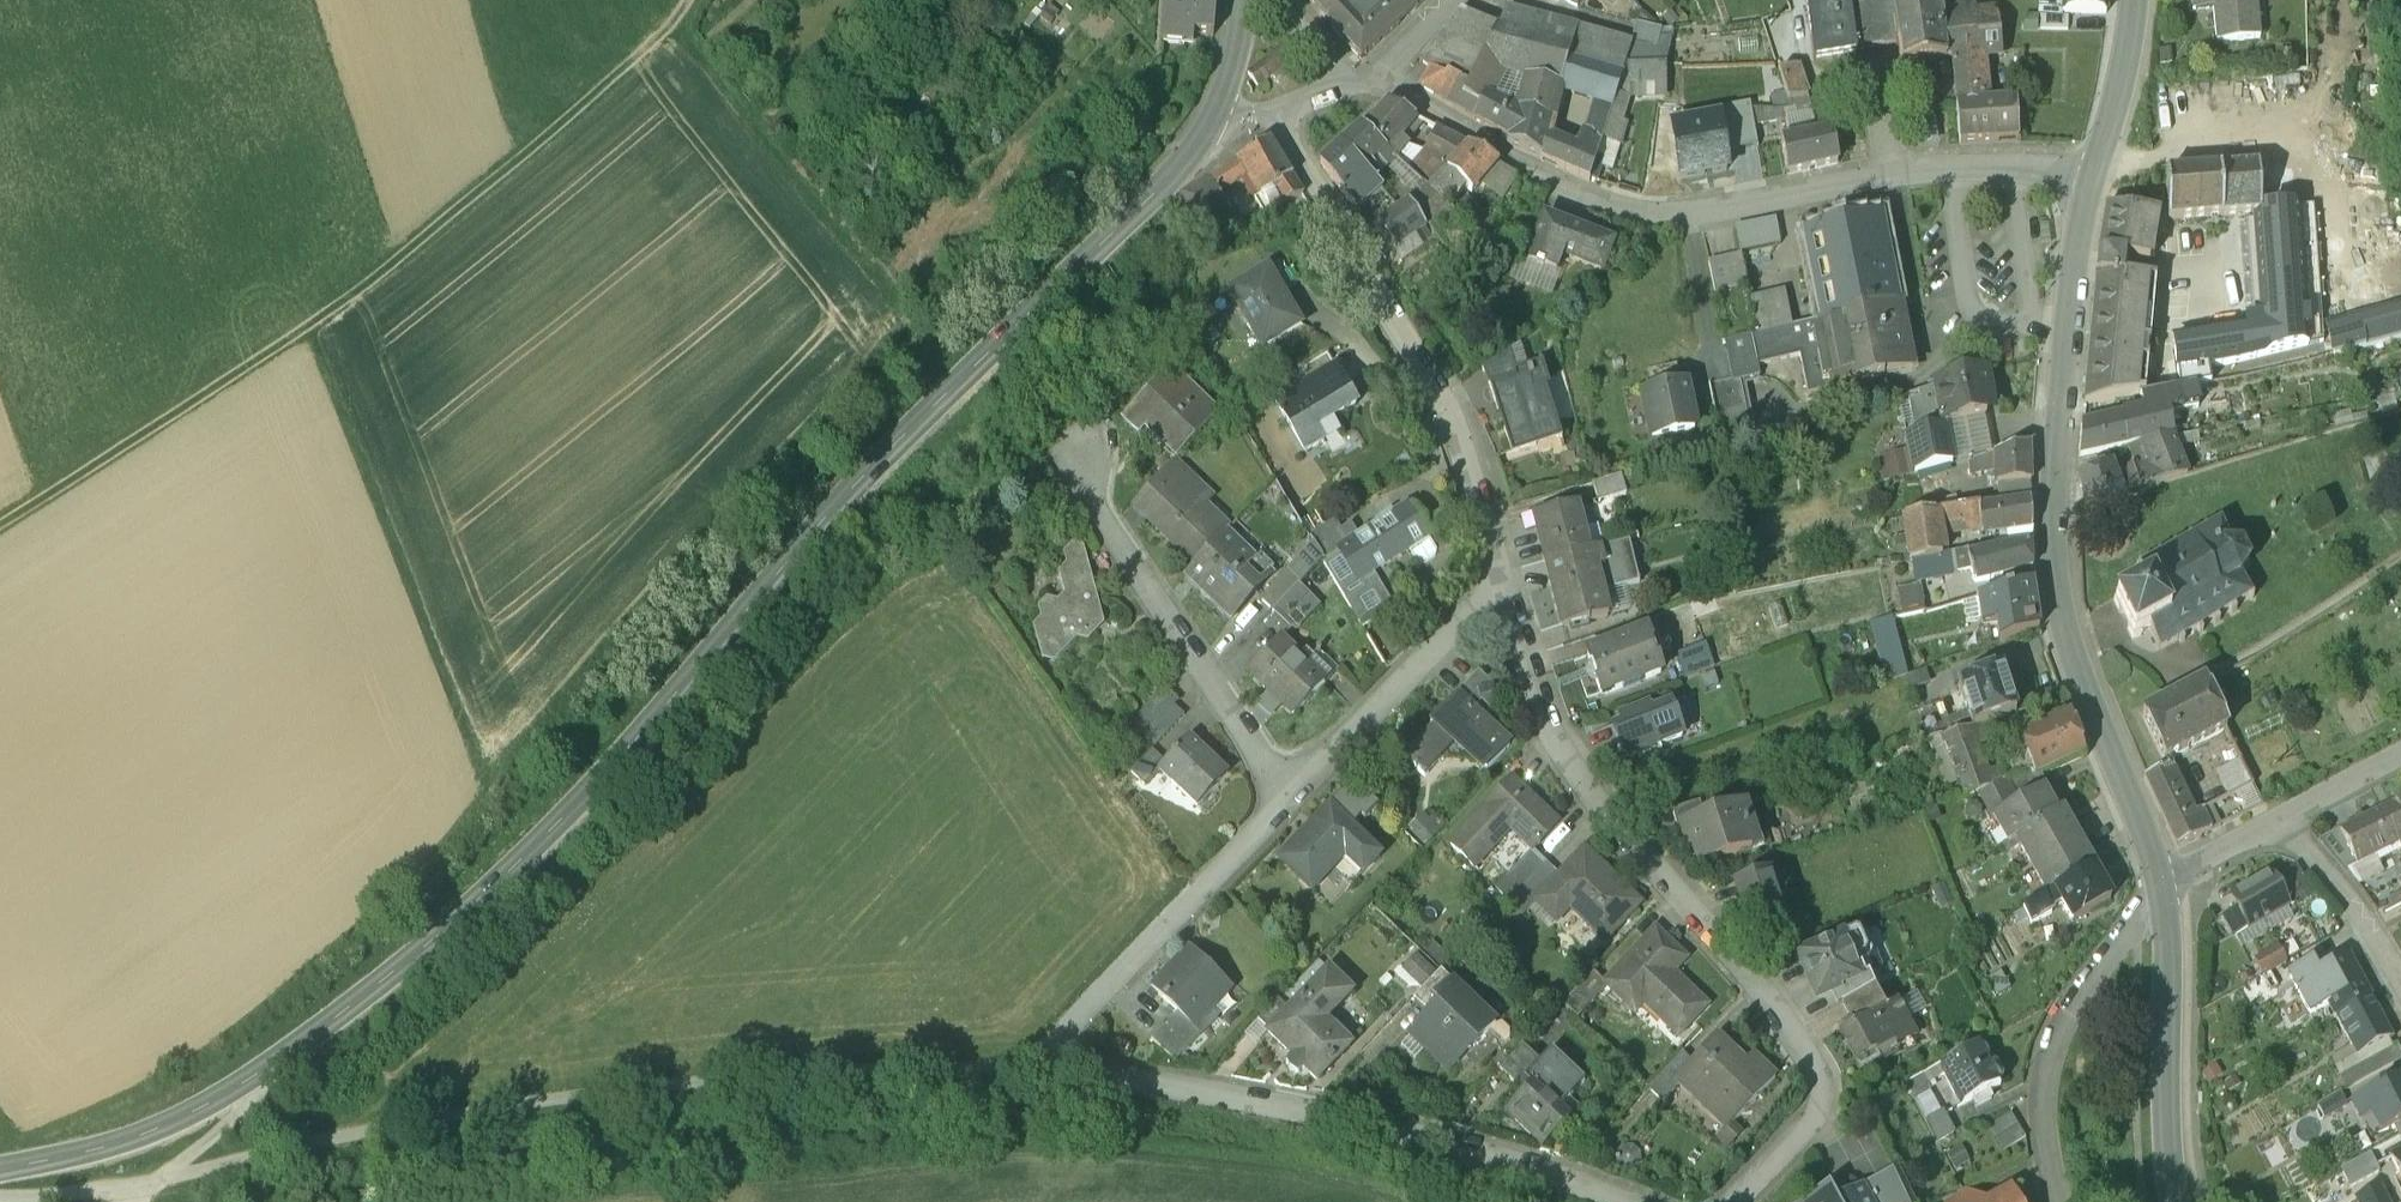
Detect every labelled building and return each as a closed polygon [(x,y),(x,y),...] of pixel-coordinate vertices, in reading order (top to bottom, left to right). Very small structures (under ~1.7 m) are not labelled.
[(1162,24),(1194,26),(1215,28),(1217,0),(1164,0),(1162,24)] [(1414,0),(1313,0),(1316,5),(1361,52),(1416,2),(1414,0)] [(1814,56),(1816,56),(1855,50),(1855,51),(1857,50),(1856,48),(1850,0),(1806,0),(1814,56)] [(1856,48),(1898,42),(1900,41),(1895,3),(1894,0),(1850,0),(1856,48)] [(1895,3),(1900,41),(1898,42),(1901,62),(1947,56),(1946,55),(1942,18),(1943,18),(1941,1),(1941,0),(1912,0),(1895,3)] [(1941,1),(1943,18),(1956,17),(1954,0),(1953,0),(1941,1)] [(2063,12),(2106,13),(2107,0),(2063,0),(2063,12)] [(2193,11),(2213,9),(2216,44),(2260,40),(2256,0),(2192,0),(2193,11)] [(1498,22),(1469,79),(1447,67),(1445,70),(1435,87),(1475,110),(1486,88),(1487,89),(1502,61),(1538,71),(1562,76),(1568,55),(1569,55),(1579,24),(1535,12),(1530,31),(1498,22)] [(1943,18),(1942,18),(1946,55),(1947,56),(1952,56),(1982,54),(2002,52),(1998,14),(1956,17),(1943,18)] [(2038,14),(2024,14),(2024,27),(2038,28),(2038,14)] [(2068,15),(2040,14),(2040,27),(2068,28),(2068,15)] [(1662,26),(1636,19),(1632,36),(1657,42),(1662,26)] [(1194,26),(1162,24),(1161,37),(1193,40),(1194,26)] [(1631,40),(1579,24),(1569,55),(1623,71),(1626,60),(1631,40)] [(1438,32),(1420,53),(1432,62),(1432,61),(1449,42),(1438,32)] [(1657,42),(1632,36),(1631,40),(1626,60),(1638,60),(1664,60),(1665,48),(1656,47),(1657,42)] [(1247,67),(1257,80),(1297,50),(1287,37),(1247,67)] [(1982,54),(1952,56),(1953,70),(1983,67),(1982,54)] [(1569,55),(1568,55),(1562,76),(1560,81),(1560,82),(1614,100),(1617,92),(1621,82),(1624,72),(1623,71),(1569,55)] [(1638,60),(1626,60),(1623,71),(1624,72),(1621,82),(1639,84),(1638,60)] [(1285,61),(1273,70),(1277,76),(1289,67),(1285,61)] [(1445,70),(1432,61),(1432,62),(1422,80),(1435,87),(1445,70)] [(1798,62),(1779,68),(1785,89),(1789,98),(1808,92),(1798,62)] [(1983,67),(1953,70),(1956,103),(1986,101),(1985,90),(1983,67)] [(1157,69),(1155,87),(1167,88),(1169,70),(1157,69)] [(1560,81),(1527,73),(1518,104),(1518,105),(1552,115),(1560,82),(1560,81)] [(1486,88),(1475,110),(1510,130),(1508,136),(1541,150),(1548,129),(1552,115),(1518,105),(1518,104),(1487,89),(1486,88)] [(1785,89),(1773,90),(1775,105),(1783,106),(1791,104),(1789,98),(1785,89)] [(1986,101),(1956,103),(1960,140),(1999,138),(1997,89),(1985,90),(1986,101)] [(1808,92),(1789,98),(1791,104),(1792,111),(1812,106),(1808,92)] [(1416,110),(1388,94),(1365,121),(1387,149),(1397,141),(1390,137),(1416,110)] [(1718,113),(1725,147),(1758,141),(1755,120),(1752,104),(1750,99),(1717,104),(1718,113)] [(1775,105),(1752,104),(1755,120),(1785,115),(1785,113),(1783,106),(1775,105)] [(1791,104),(1783,106),(1785,113),(1792,111),(1791,104)] [(1609,116),(1592,110),(1589,112),(1585,124),(1604,131),(1608,118),(1609,116)] [(1718,113),(1673,120),(1681,171),(1727,164),(1725,147),(1718,113)] [(1365,121),(1361,118),(1343,135),(1358,150),(1365,158),(1371,153),(1373,151),(1393,167),(1399,159),(1387,149),(1365,121)] [(1625,124),(1608,118),(1604,131),(1603,133),(1620,139),(1625,124)] [(1436,120),(1420,137),(1451,154),(1467,137),(1436,120)] [(1571,139),(1548,129),(1541,150),(1590,172),(1590,171),(1597,173),(1605,150),(1598,148),(1603,133),(1604,131),(1585,124),(1581,135),(1574,133),(1571,139)] [(1832,127),(1782,137),(1788,168),(1838,158),(1832,127)] [(1268,132),(1240,151),(1263,187),(1273,181),(1292,169),(1268,132)] [(1363,159),(1356,152),(1358,150),(1343,135),(1321,155),(1333,173),(1334,173),(1355,205),(1382,182),(1373,171),(1363,159)] [(1420,137),(1399,159),(1427,180),(1451,154),(1420,137)] [(1498,156),(1468,138),(1448,160),(1466,178),(1473,184),(1481,175),(1498,156)] [(1371,153),(1365,158),(1363,159),(1373,171),(1374,170),(1377,172),(1383,167),(1371,153)] [(1498,156),(1481,175),(1502,192),(1518,168),(1498,156)] [(1399,159),(1393,167),(1420,188),(1429,182),(1428,182),(1427,180),(1399,159)] [(1448,160),(1428,182),(1429,182),(1446,199),(1466,178),(1448,160)] [(1223,163),(1184,188),(1205,226),(1233,210),(1219,185),(1231,178),(1223,163)] [(2258,168),(2166,173),(2168,219),(2254,213),(2260,213),(2258,168)] [(1292,169),(1273,181),(1283,198),(1302,186),(1292,169)] [(1446,199),(1450,203),(1473,225),(1481,232),(1498,213),(1469,188),(1473,184),(1466,178),(1446,199)] [(1273,181),(1263,187),(1253,193),(1263,210),(1283,198),(1273,181)] [(1446,199),(1429,182),(1420,188),(1408,197),(1424,222),(1450,203),(1446,199)] [(1205,226),(1184,188),(1174,198),(1196,232),(1205,226)] [(1408,197),(1366,225),(1381,250),(1424,222),(1408,197)] [(2156,277),(2126,274),(2127,257),(2149,260),(2157,213),(2106,205),(2098,252),(2084,400),(2145,391),(2156,277)] [(1802,225),(1820,314),(1900,297),(1882,209),(1802,225)] [(1612,236),(1545,210),(1527,255),(1538,259),(1537,261),(1543,264),(1544,262),(1551,264),(1558,246),(1602,263),(1612,236)] [(1742,218),(1747,244),(1789,237),(1785,210),(1742,218)] [(2298,210),(2260,213),(2254,213),(2263,342),(2179,356),(2183,385),(2195,384),(2224,379),(2309,361),(2298,210)] [(1742,248),(1709,255),(1715,285),(1748,278),(1742,248)] [(1263,348),(1301,325),(1268,270),(1229,293),(1263,348)] [(1752,287),(1759,326),(1796,319),(1788,280),(1752,287)] [(1759,326),(1752,327),(1758,356),(1801,347),(1809,385),(1884,370),(1883,368),(1913,362),(1900,297),(1820,314),(1796,319),(1759,326)] [(2327,326),(2335,354),(2400,336),(2400,306),(2327,326)] [(1733,371),(1710,376),(1724,443),(1754,434),(1741,371),(1761,367),(1758,356),(1752,327),(1725,333),(1733,371)] [(1509,349),(1482,367),(1489,383),(1517,373),(1516,369),(1509,349)] [(1328,355),(1291,376),(1299,391),(1337,369),(1328,355)] [(1649,364),(1654,388),(1682,382),(1677,358),(1649,364)] [(1542,361),(1516,369),(1517,373),(1489,383),(1512,451),(1536,444),(1533,435),(1559,426),(1551,400),(1546,401),(1541,386),(1549,383),(1542,361)] [(1986,368),(1937,380),(1944,417),(1986,409),(1982,389),(1990,388),(1986,368)] [(1358,406),(1337,369),(1299,391),(1278,403),(1306,452),(1323,441),(1316,430),(1358,406)] [(1203,402),(1170,371),(1122,422),(1139,438),(1147,429),(1179,460),(1211,426),(1195,410),(1203,402)] [(1695,422),(1687,381),(1682,382),(1654,388),(1644,390),(1653,431),(1695,422)] [(2183,385),(2162,389),(2165,410),(2169,410),(2198,406),(2195,384),(2183,385)] [(2138,410),(2082,422),(2080,452),(2142,440),(2172,435),(2174,434),(2169,410),(2165,410),(2140,416),(2138,410)] [(1943,422),(1906,430),(1916,466),(1928,462),(1953,456),(1943,422)] [(2151,461),(2116,474),(2111,461),(2079,474),(2078,476),(2091,508),(2161,481),(2188,473),(2172,435),(2142,440),(2151,461)] [(2031,438),(1969,453),(1971,468),(1998,463),(1998,476),(2032,474),(2031,438)] [(1174,464),(1152,488),(1162,498),(1184,474),(1174,464)] [(1226,534),(1196,505),(1206,495),(1184,474),(1162,498),(1164,500),(1145,519),(1195,567),(1226,534)] [(1621,474),(1594,481),(1599,500),(1626,492),(1621,474)] [(1959,484),(1929,488),(1932,504),(1936,503),(1961,499),(1959,484)] [(2032,494),(1981,498),(1980,518),(1981,521),(1981,525),(2033,520),(2032,494)] [(1961,499),(1936,503),(1939,519),(1961,515),(1962,523),(1981,521),(1980,518),(1981,498),(1981,496),(1961,499)] [(1932,504),(1905,508),(1912,552),(1914,552),(1943,547),(1939,519),(1936,503),(1932,504)] [(1576,504),(1534,514),(1546,560),(1572,554),(1588,550),(1576,504)] [(1428,537),(1409,505),(1352,541),(1353,543),(1349,545),(1323,561),(1346,600),(1364,588),(1359,580),(1371,572),(1367,566),(1385,555),(1387,559),(1408,546),(1410,548),(1428,537)] [(2204,530),(2193,536),(2191,531),(2187,533),(2190,538),(2178,544),(2175,539),(2172,541),(2175,546),(2161,551),(2160,547),(2156,549),(2159,553),(2145,560),(2139,557),(2138,561),(2142,564),(2149,577),(2122,594),(2138,632),(2150,626),(2160,645),(2179,635),(2181,639),(2185,637),(2183,633),(2197,625),(2200,630),(2204,628),(2201,623),(2213,616),(2216,621),(2221,618),(2218,613),(2229,606),(2232,612),(2237,609),(2234,603),(2249,595),(2254,597),(2255,594),(2249,592),(2239,575),(2249,560),(2241,544),(2230,543),(2221,524),(2222,519),(2219,518),(2218,523),(2208,528),(2206,524),(2202,526),(2204,530)] [(1335,522),(1309,539),(1323,561),(1349,545),(1335,522)] [(1272,578),(1226,534),(1195,567),(1185,577),(1186,579),(1191,574),(1214,596),(1210,601),(1230,621),(1272,578)] [(1979,545),(1969,547),(1968,542),(1949,546),(1953,562),(1972,559),(1975,573),(1991,570),(2030,560),(2030,561),(2032,561),(2031,559),(2033,559),(2032,536),(2002,540),(1979,545)] [(1588,550),(1572,554),(1575,569),(1550,576),(1563,626),(1608,614),(1602,587),(1608,584),(1608,588),(1640,580),(1629,538),(1588,550)] [(1943,547),(1914,552),(1918,568),(1924,567),(1953,562),(1949,546),(1943,547)] [(1083,550),(1072,547),(1064,555),(1067,566),(1059,574),(1065,595),(1057,603),(1047,600),(1039,608),(1041,618),(1034,626),(1042,658),(1053,661),(1077,638),(1087,641),(1095,633),(1093,622),(1100,614),(1083,550)] [(1901,606),(1925,602),(1926,604),(1947,597),(1945,584),(1928,587),(1924,567),(1918,568),(1895,572),(1901,606)] [(1287,573),(1259,601),(1271,612),(1272,612),(1299,584),(1287,573)] [(2033,574),(1979,588),(1983,611),(1997,606),(2001,632),(2040,619),(2033,574)] [(1299,584),(1272,612),(1290,629),(1316,602),(1299,584)] [(1970,613),(1983,611),(1979,588),(1967,591),(1970,613)] [(1891,608),(1873,611),(1887,672),(1907,666),(1891,608)] [(1647,629),(1588,651),(1601,688),(1661,667),(1647,629)] [(1689,672),(1722,660),(1713,633),(1680,644),(1689,672)] [(1305,663),(1280,638),(1248,670),(1293,714),(1324,683),(1306,665),(1306,664),(1305,663)] [(1338,669),(1318,650),(1305,663),(1306,664),(1306,665),(1324,683),(1338,669)] [(2006,656),(1956,672),(1971,717),(1989,711),(2020,701),(2006,656)] [(1500,695),(1478,675),(1466,687),(1482,701),(1489,707),(1500,695)] [(2204,679),(2143,709),(2166,754),(2227,725),(2204,679)] [(1466,687),(1457,697),(1472,712),(1482,701),(1466,687)] [(1164,689),(1140,713),(1154,726),(1174,705),(1177,702),(1164,689)] [(1472,712),(1457,697),(1431,724),(1435,728),(1406,758),(1424,775),(1456,742),(1486,770),(1509,746),(1472,712)] [(1937,699),(1921,705),(1929,730),(1935,728),(1945,725),(1937,699)] [(1651,708),(1649,702),(1625,711),(1621,712),(1624,719),(1613,723),(1624,752),(1636,748),(1638,753),(1663,744),(1661,739),(1683,730),(1671,700),(1651,708)] [(1154,726),(1145,736),(1155,745),(1185,715),(1174,705),(1154,726)] [(2072,705),(2020,724),(2034,760),(2036,765),(2043,762),(2085,744),(2072,705)] [(1971,717),(1970,717),(1975,728),(1983,725),(1983,726),(1984,726),(1983,722),(1990,720),(1991,721),(1992,720),(1989,711),(1971,717)] [(1154,726),(1140,713),(1132,723),(1145,736),(1154,726)] [(1945,725),(1935,728),(1938,736),(1939,738),(1947,735),(1959,766),(1966,763),(1974,784),(1994,775),(1988,761),(1975,728),(1970,717),(1945,725)] [(1929,730),(1908,736),(1910,743),(1938,736),(1935,728),(1929,730)] [(1228,774),(1190,737),(1165,762),(1158,769),(1159,770),(1197,806),(1228,774)] [(1152,750),(1131,772),(1145,785),(1159,770),(1158,769),(1165,762),(1152,750)] [(1988,761),(1994,775),(2013,768),(2007,754),(1988,761)] [(2218,766),(2223,777),(2247,765),(2242,755),(2218,766)] [(2034,760),(1983,780),(1996,804),(2043,777),(2044,779),(2049,776),(2043,762),(2036,765),(2034,760)] [(2202,803),(2192,808),(2169,760),(2145,770),(2178,840),(2213,824),(2202,803)] [(2247,765),(2223,777),(2231,792),(2254,780),(2247,765)] [(1557,820),(1511,777),(1450,841),(1474,864),(1510,827),(1531,847),(1536,842),(1537,843),(1540,840),(1539,839),(1557,820)] [(2043,777),(1996,804),(2011,830),(2018,825),(2063,800),(2062,799),(2057,803),(2044,779),(2043,777)] [(1377,804),(1354,781),(1341,794),(1364,817),(1377,804)] [(1699,799),(1672,807),(1677,824),(1686,821),(1685,818),(1704,813),(1699,799)] [(2063,800),(2018,825),(2022,833),(2034,854),(2079,829),(2063,800)] [(2382,809),(2399,843),(2400,847),(2400,800),(2382,809)] [(1704,813),(1685,818),(1686,821),(1698,858),(1752,841),(1746,823),(1748,823),(1746,818),(1749,814),(1749,810),(1747,806),(1744,803),(1740,802),(1704,813)] [(1380,853),(1329,804),(1278,857),(1311,889),(1344,854),(1362,871),(1380,853)] [(1429,809),(1414,824),(1431,841),(1446,826),(1429,809)] [(2399,843),(2382,809),(2340,830),(2357,864),(2399,843)] [(2018,825),(2011,830),(2010,830),(2005,832),(2009,840),(2022,833),(2018,825)] [(2079,829),(2034,854),(2046,876),(2050,883),(2095,858),(2079,829)] [(1495,886),(1508,898),(1522,884),(1545,860),(1531,847),(1495,886)] [(1639,900),(1584,847),(1559,873),(1560,873),(1536,897),(1557,917),(1573,900),(1590,917),(1587,920),(1604,937),(1639,900)] [(2038,890),(2026,897),(2031,905),(2034,912),(2051,902),(2049,899),(2064,890),(2075,910),(2113,889),(2096,858),(2095,858),(2050,883),(2038,890)] [(1545,860),(1522,884),(1536,897),(1560,873),(1559,873),(1545,860)] [(1779,866),(1768,869),(1781,907),(1791,904),(1779,866)] [(1781,907),(1768,869),(1737,879),(1750,918),(1781,907)] [(2290,907),(2273,874),(2232,896),(2236,903),(2249,928),(2290,907)] [(2046,876),(2033,883),(2038,890),(2050,883),(2046,876)] [(1517,918),(1536,897),(1522,884),(1508,898),(1502,904),(1517,918)] [(2026,897),(2007,907),(2013,916),(2031,905),(2026,897)] [(2236,935),(2249,928),(2236,903),(2223,909),(2236,935)] [(1864,924),(1801,951),(1813,980),(1816,979),(1822,991),(1832,986),(1840,983),(1839,981),(1859,972),(1858,970),(1868,966),(1880,961),(1864,924)] [(1677,948),(1655,926),(1604,980),(1608,984),(1635,1010),(1651,993),(1669,1010),(1662,1018),(1678,1033),(1707,1002),(1664,961),(1677,948)] [(2289,957),(2280,941),(2256,953),(2265,970),(2289,957)] [(1401,967),(1422,988),(1440,969),(1419,948),(1401,967)] [(1231,988),(1190,949),(1151,989),(1177,1014),(1192,1028),(1211,1009),(1231,988)] [(2368,997),(2348,957),(2315,973),(2331,1003),(2336,1014),(2368,997)] [(2309,1014),(2331,1003),(2315,973),(2309,962),(2287,973),(2309,1014)] [(1859,972),(1839,981),(1840,983),(1832,986),(1838,1001),(1842,999),(1874,981),(1868,966),(1858,970),(1859,972)] [(1350,1043),(1322,1016),(1327,1011),(1329,1013),(1351,991),(1328,968),(1288,1010),(1278,999),(1257,1020),(1291,1053),(1305,1067),(1316,1078),(1350,1043)] [(1441,969),(1421,989),(1432,1000),(1452,980),(1441,969)] [(1593,969),(1563,1001),(1570,1007),(1578,1015),(1608,984),(1604,980),(1593,969)] [(1496,1022),(1452,980),(1432,1000),(1436,1004),(1409,1031),(1449,1070),(1496,1022)] [(1874,981),(1842,999),(1851,1017),(1885,998),(1875,980),(1874,981)] [(1918,1027),(1898,991),(1885,998),(1851,1017),(1854,1021),(1840,1029),(1860,1064),(1880,1053),(1876,1045),(1894,1036),(1895,1039),(1918,1027)] [(2389,1037),(2368,997),(2336,1014),(2357,1054),(2389,1037)] [(1540,1059),(1552,1047),(1564,1034),(1554,1024),(1570,1007),(1563,1001),(1522,1043),(1535,1054),(1540,1059)] [(1211,1009),(1192,1028),(1200,1036),(1219,1017),(1211,1009)] [(1177,1014),(1164,1027),(1187,1049),(1200,1036),(1192,1028),(1177,1014)] [(1187,1049),(1164,1027),(1151,1041),(1174,1063),(1187,1049)] [(1993,1053),(1981,1031),(1941,1053),(1963,1092),(1965,1091),(1975,1086),(1976,1089),(1981,1086),(1983,1089),(1994,1083),(1991,1077),(2001,1071),(2000,1069),(2005,1067),(1996,1051),(1993,1053)] [(1752,1052),(1743,1062),(1715,1035),(1692,1058),(1680,1071),(1684,1076),(1714,1104),(1710,1109),(1727,1125),(1775,1075),(1752,1052)] [(2340,1070),(2349,1086),(2400,1058),(2400,1046),(2398,1040),(2340,1070)] [(1522,1043),(1499,1067),(1511,1078),(1518,1071),(1519,1071),(1535,1054),(1522,1043)] [(1585,1078),(1552,1047),(1540,1059),(1524,1076),(1532,1084),(1507,1109),(1525,1126),(1534,1117),(1536,1119),(1537,1118),(1551,1131),(1579,1103),(1569,1094),(1585,1078)] [(1663,1098),(1684,1076),(1680,1071),(1692,1058),(1683,1049),(1649,1084),(1663,1098)] [(1298,1074),(1305,1067),(1291,1053),(1283,1061),(1289,1069),(1298,1074)] [(1923,1062),(1907,1072),(1925,1105),(1942,1095),(1923,1062)] [(2352,1099),(2362,1117),(2378,1109),(2386,1126),(2400,1119),(2400,1075),(2352,1099)] [(2342,1090),(2319,1102),(2327,1117),(2350,1105),(2342,1090)] [(1614,1151),(1613,1161),(1621,1169),(1633,1169),(1641,1161),(1639,1150),(1632,1143),(1622,1143),(1614,1151)] [(2373,1151),(2342,1166),(2352,1186),(2382,1170),(2373,1151)] [(2390,1157),(2400,1180),(2400,1152),(2390,1157)] [(1863,1183),(1873,1201),(1918,1201),(1899,1164),(1863,1183)] [(1934,1192),(1940,1201),(1966,1201),(1979,1195),(1979,1194),(1968,1174),(1934,1192)] [(1979,1194),(1979,1195),(1966,1201),(2031,1201),(2029,1199),(2022,1197),(2012,1177),(1979,1194)] [(1836,1198),(1829,1185),(1798,1201),(1873,1201),(1863,1183),(1836,1198)] [(2357,1201),(2392,1201),(2383,1185),(2355,1198),(2357,1201)]
